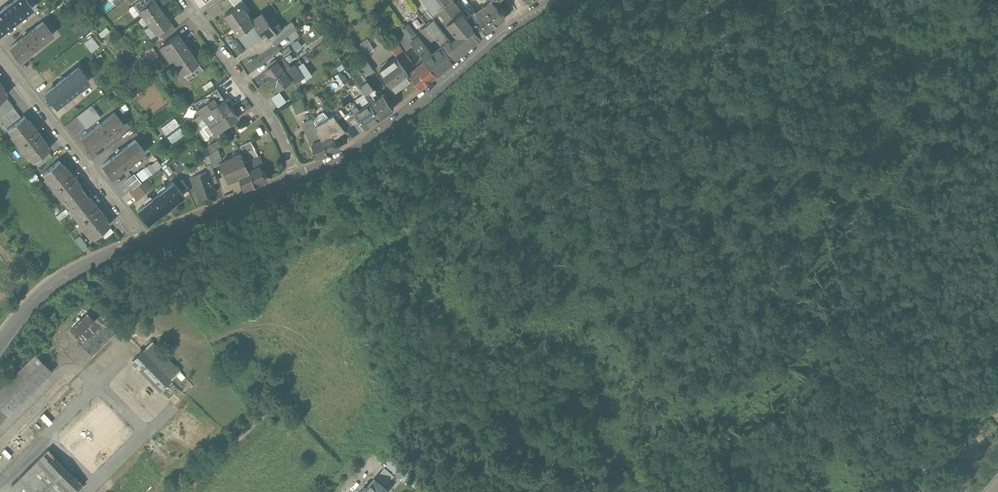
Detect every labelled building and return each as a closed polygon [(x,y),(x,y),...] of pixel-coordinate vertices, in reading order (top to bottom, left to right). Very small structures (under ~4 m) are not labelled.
[(8,5),(2,9),(2,10),(0,12),(0,32),(10,24),(11,25),(20,17),(31,8),(26,0),(15,0),(8,5)] [(134,5),(143,18),(158,7),(153,0),(142,0),(138,3),(134,5)] [(235,7),(240,4),(246,12),(249,10),(241,0),(230,0),(235,7)] [(452,0),(422,0),(434,16),(433,17),(448,36),(453,32),(448,24),(463,13),(456,5),(452,0)] [(235,7),(225,15),(234,28),(249,17),(246,12),(240,4),(235,7)] [(158,7),(143,18),(155,34),(157,32),(169,23),(158,7)] [(494,10),(493,9),(491,10),(492,12),(484,18),(494,31),(505,22),(495,10),(494,10)] [(468,20),(463,13),(448,24),(453,32),(459,39),(452,45),(434,23),(428,27),(438,40),(439,41),(444,47),(456,61),(485,38),(470,19),(468,20)] [(261,14),(252,20),(249,17),(234,28),(247,46),(265,33),(269,39),(276,34),(271,27),(261,14)] [(482,14),(478,17),(476,15),(470,19),(485,38),(494,31),(484,18),(482,14)] [(31,30),(21,38),(10,47),(20,60),(33,50),(40,45),(39,45),(52,34),(42,22),(31,31),(31,30)] [(169,23),(157,32),(162,39),(174,30),(169,23)] [(281,30),(276,24),(271,27),(276,34),(269,39),(274,46),(290,35),(285,27),(281,30)] [(438,40),(428,27),(423,31),(433,44),(438,40)] [(178,35),(160,48),(169,62),(173,60),(178,67),(193,56),(178,35)] [(444,47),(431,57),(428,53),(431,51),(418,35),(416,36),(418,40),(412,44),(419,53),(423,57),(426,61),(438,76),(456,61),(444,47)] [(362,52),(371,46),(366,39),(358,45),(362,52)] [(407,58),(399,46),(393,51),(399,59),(406,69),(412,65),(412,64),(408,57),(407,58)] [(289,47),(281,53),(284,57),(291,52),(289,47)] [(193,56),(178,67),(180,70),(176,72),(185,84),(190,81),(192,80),(190,77),(194,74),(199,71),(201,74),(203,72),(198,64),(193,56)] [(284,58),(278,63),(278,62),(265,71),(272,80),(290,67),(284,58)] [(399,59),(398,60),(398,61),(382,73),(382,72),(381,73),(396,92),(414,79),(406,69),(399,59)] [(426,61),(416,70),(412,65),(406,69),(414,79),(421,89),(438,76),(426,61)] [(294,65),(291,67),(290,67),(272,80),(279,90),(291,82),(293,84),(303,77),(294,65)] [(65,77),(58,82),(59,83),(46,93),(56,106),(67,97),(68,97),(77,90),(77,89),(88,80),(78,67),(65,78),(65,77)] [(199,82),(194,74),(190,77),(192,80),(190,81),(193,86),(199,82)] [(373,96),(365,85),(363,86),(365,88),(361,91),(370,105),(371,106),(376,102),(372,97),(373,96)] [(216,89),(207,96),(210,100),(210,101),(213,98),(219,94),(216,89)] [(279,91),(271,96),(276,106),(285,101),(279,91)] [(0,99),(0,117),(13,106),(5,95),(0,99)] [(376,102),(371,106),(381,120),(393,111),(383,97),(376,102)] [(210,100),(198,109),(209,125),(231,110),(224,100),(218,104),(213,98),(210,101),(210,100)] [(370,105),(355,115),(360,123),(365,130),(381,120),(371,106),(370,105)] [(231,110),(209,125),(216,135),(238,120),(231,110)] [(114,113),(101,123),(100,123),(94,128),(81,139),(91,151),(103,142),(103,143),(113,136),(112,135),(124,126),(114,113)] [(351,114),(338,123),(345,133),(360,123),(355,115),(353,117),(351,114)] [(46,141),(29,120),(28,121),(24,116),(8,129),(12,134),(11,135),(27,156),(28,155),(33,161),(49,148),(45,142),(46,141)] [(333,117),(316,127),(319,136),(323,143),(329,158),(336,155),(335,154),(340,151),(337,145),(335,146),(333,141),(338,138),(330,128),(338,123),(333,117)] [(166,135),(180,126),(175,118),(161,127),(166,135)] [(345,133),(338,123),(330,128),(338,138),(345,133)] [(180,128),(167,137),(172,145),(186,135),(180,128)] [(319,136),(316,137),(317,140),(315,141),(317,143),(314,144),(315,147),(323,143),(319,136)] [(135,140),(123,149),(123,148),(113,156),(114,157),(102,165),(112,178),(125,168),(126,169),(132,164),(132,163),(145,153),(135,140)] [(315,147),(312,148),(315,154),(313,154),(316,161),(320,160),(321,161),(329,158),(323,143),(315,147)] [(250,144),(240,148),(243,156),(253,151),(250,144)] [(241,156),(221,165),(229,184),(239,180),(241,184),(240,185),(243,192),(247,190),(248,191),(255,188),(245,165),(241,156)] [(59,161),(43,173),(47,179),(46,180),(62,201),(64,200),(68,206),(84,193),(80,187),(81,186),(65,166),(63,166),(59,161)] [(256,171),(252,162),(245,165),(255,188),(263,184),(266,182),(263,175),(262,176),(259,169),(256,171)] [(217,182),(211,165),(206,167),(207,172),(211,184),(217,182)] [(207,172),(191,177),(199,200),(215,195),(211,184),(207,172)] [(174,184),(159,195),(152,200),(153,200),(138,211),(148,224),(161,214),(162,215),(171,207),(184,197),(174,184)] [(89,199),(84,193),(68,206),(73,212),(71,213),(88,233),(89,232),(93,238),(110,225),(105,220),(106,219),(90,198),(89,199)] [(95,320),(90,314),(87,317),(85,315),(71,329),(78,336),(77,337),(92,353),(121,325),(106,310),(95,320)] [(179,371),(151,342),(132,361),(160,390),(179,371)] [(0,387),(0,405),(8,413),(52,370),(35,353),(0,387)] [(52,407),(45,410),(29,427),(38,436),(59,415),(58,413),(76,394),(70,389),(52,407)] [(101,403),(51,452),(83,484),(133,435),(101,403)] [(48,448),(11,483),(20,491),(74,491),(83,484),(51,452),(48,448)] [(110,491),(127,491),(134,485),(126,478),(118,486),(117,485),(110,491)] [(387,491),(375,481),(366,490),(364,488),(361,491),(387,491)]
